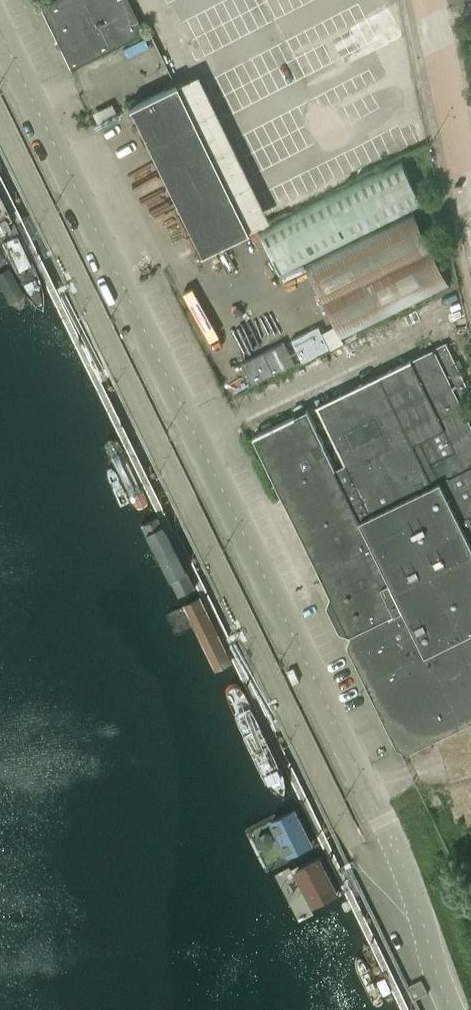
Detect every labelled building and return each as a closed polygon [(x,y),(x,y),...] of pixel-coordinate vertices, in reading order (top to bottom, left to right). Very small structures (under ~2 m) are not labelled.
[(56,42),(70,69),(143,33),(127,0),(55,0),(40,7),(56,42)] [(175,84),(127,107),(128,108),(128,109),(129,108),(199,253),(198,253),(198,254),(199,255),(247,231),(175,84)] [(401,159),(257,230),(280,277),(424,205),(401,159)] [(27,300),(43,313),(44,292),(0,200),(0,245),(27,300)] [(413,212),(305,265),(342,339),(450,286),(413,212)] [(253,436),(283,498),(331,595),(327,605),(339,631),(351,635),(351,636),(348,646),(397,748),(409,752),(470,722),(470,423),(458,397),(470,391),(446,342),(412,359),(316,405),(345,463),(336,468),(324,443),(324,442),(308,409),(253,436)] [(194,592),(160,520),(141,530),(176,602),(194,592)] [(230,667),(199,600),(165,616),(175,638),(191,630),(212,675),(230,667)] [(265,761),(230,700),(225,698),(219,702),(219,707),(252,768),(261,769),(264,768),(265,761)] [(430,748),(445,818),(470,813),(470,739),(430,748)] [(294,817),(268,831),(287,868),(313,855),(294,817)] [(318,866),(291,880),(311,916),(338,901),(318,866)] [(357,1009),(361,1009),(380,1001),(336,911),(314,922),(346,986),(357,1009)] [(346,986),(314,922),(300,929),(331,993),(346,986)]
